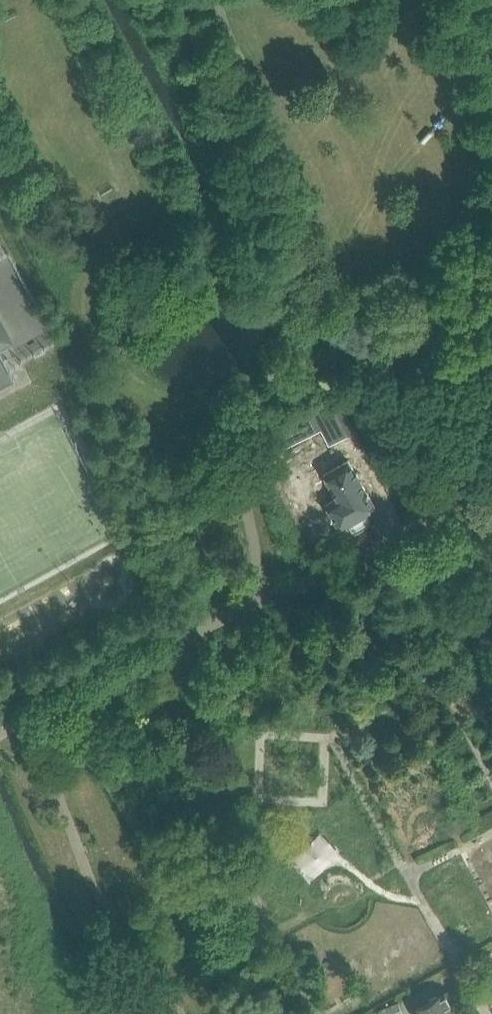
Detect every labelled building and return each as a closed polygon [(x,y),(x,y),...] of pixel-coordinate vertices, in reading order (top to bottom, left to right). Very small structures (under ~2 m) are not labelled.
[(8,340),(0,325),(0,345),(8,340)] [(333,403),(251,442),(259,459),(322,428),(330,444),(348,436),(333,403)] [(349,461),(339,466),(324,475),(337,498),(326,504),(331,514),(330,515),(332,517),(333,516),(339,527),(348,521),(353,529),(357,530),(368,524),(369,519),(365,512),(374,507),(367,494),(368,493),(367,491),(366,492),(360,481),(361,481),(357,472),(355,473),(349,461)] [(167,731),(148,741),(152,749),(171,739),(167,731)] [(414,1013),(458,1013),(459,1013),(440,981),(406,1000),(414,1013)] [(398,1003),(378,1011),(380,1013),(402,1013),(398,1003)]
